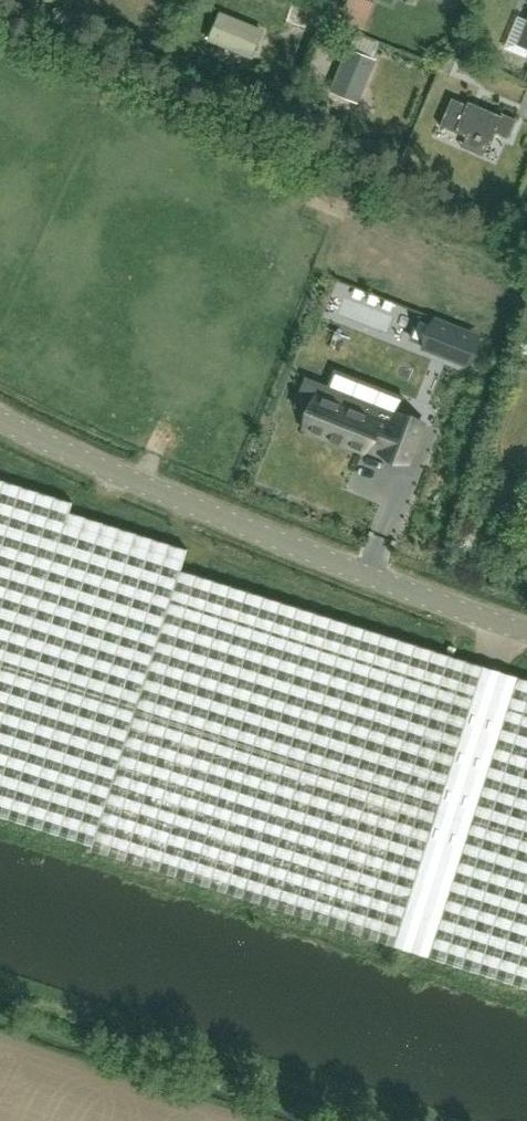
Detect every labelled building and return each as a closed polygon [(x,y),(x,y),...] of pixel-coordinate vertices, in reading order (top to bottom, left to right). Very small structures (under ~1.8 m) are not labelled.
[(366,26),(375,0),(348,0),(342,18),(366,26)] [(254,46),(261,31),(220,14),(209,39),(244,54),(249,44),(254,46)] [(348,49),(331,90),(347,96),(349,91),(359,95),(373,60),(348,49)] [(470,138),(472,134),(490,142),(494,132),(507,138),(516,118),(501,112),(499,116),(473,105),(473,106),(456,99),(444,127),(470,138)] [(476,337),(435,321),(425,346),(466,362),(476,337)] [(334,384),(354,391),(358,382),(337,374),(334,384)] [(306,427),(363,450),(367,440),(384,447),(382,451),(407,460),(421,423),(306,378),(295,405),(312,412),(306,427)] [(179,569),(187,548),(175,544),(162,540),(104,521),(88,516),(69,510),(72,503),(0,480),(0,814),(92,844),(90,849),(355,932),(457,657),(179,569)] [(449,645),(447,652),(453,654),(455,647),(449,645)] [(477,663),(457,657),(355,932),(430,956),(526,986),(526,679),(519,676),(501,671),(477,663)]
